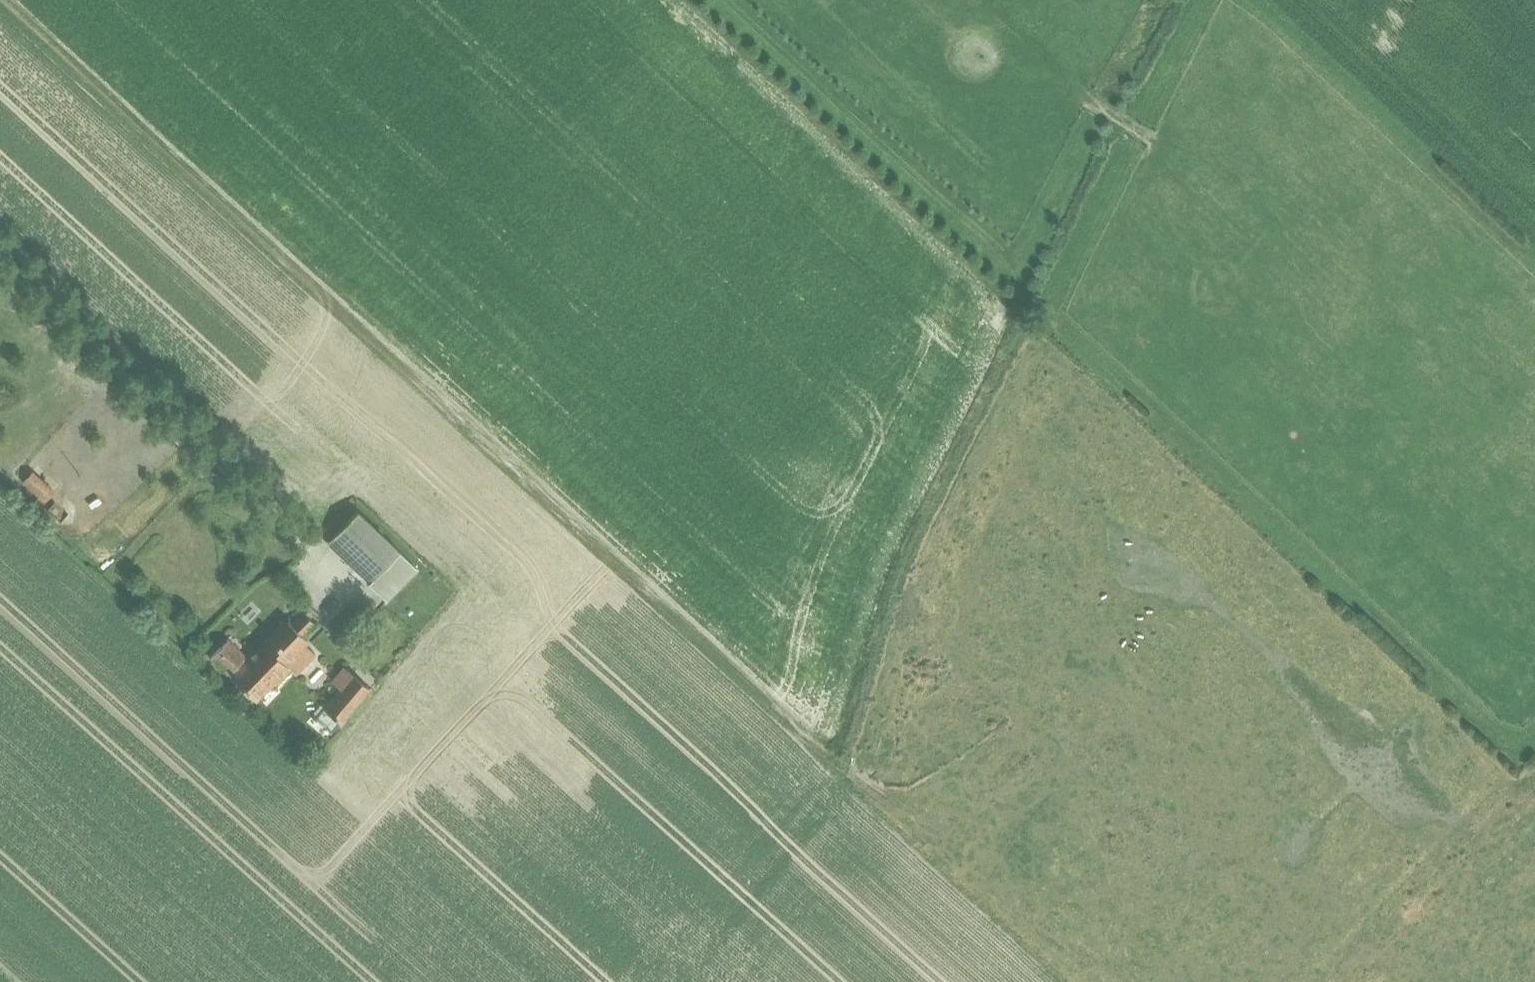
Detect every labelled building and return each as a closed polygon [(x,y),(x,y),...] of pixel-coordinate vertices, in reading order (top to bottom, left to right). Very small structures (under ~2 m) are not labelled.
[(33,470),(23,481),(39,495),(36,499),(42,504),(55,490),(33,470)] [(418,568),(358,510),(328,542),(370,582),(369,583),(387,601),(418,568)] [(263,641),(230,674),(257,700),(275,682),(276,684),(292,668),(288,663),(291,660),(300,670),(317,653),(307,644),(310,641),(303,635),(316,623),(303,610),(291,622),(285,616),(261,639),(263,641)] [(229,637),(211,656),(229,673),(247,655),(229,637)] [(331,679),(340,687),(317,717),(334,731),(371,687),(344,665),(331,679)]
